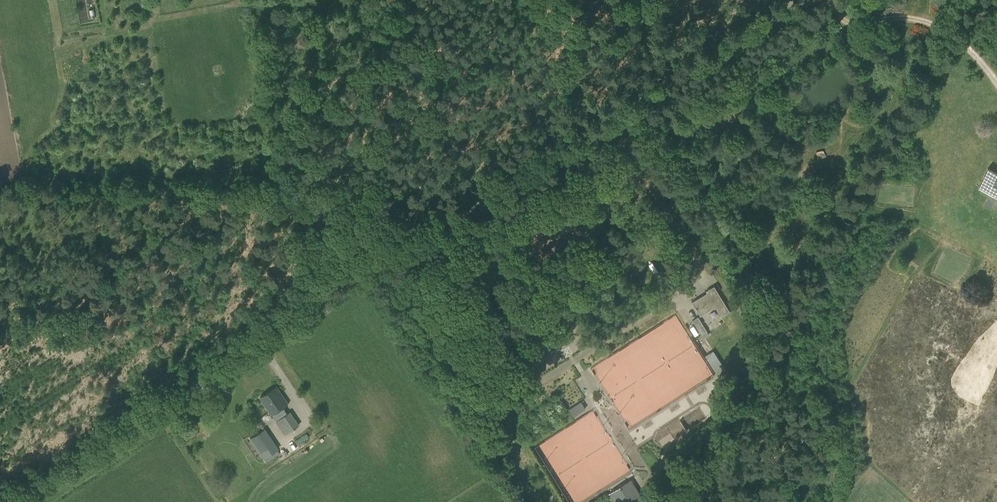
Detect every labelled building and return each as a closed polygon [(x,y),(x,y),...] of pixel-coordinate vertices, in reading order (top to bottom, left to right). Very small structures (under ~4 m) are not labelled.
[(988,168),(979,187),(996,195),(996,172),(988,168)] [(730,311),(715,286),(707,291),(708,293),(693,302),(701,315),(716,306),(722,316),(730,311)] [(710,371),(710,366),(702,354),(699,354),(691,340),(691,338),(676,314),(651,330),(650,336),(653,336),(653,330),(666,350),(671,350),(675,356),(674,368),(677,372),(673,374),(679,383),(687,383),(690,388),(699,382),(699,378),(710,371)] [(701,335),(707,331),(698,316),(692,320),(701,335)] [(731,332),(738,327),(731,317),(724,322),(731,332)] [(713,353),(710,348),(703,353),(717,373),(725,367),(714,353),(713,353)] [(267,406),(282,395),(277,387),(261,397),(267,406)] [(282,395),(267,406),(272,414),(276,412),(281,418),(275,421),(285,435),(299,425),(290,411),(287,413),(283,407),(288,404),(282,395)] [(585,409),(581,402),(569,409),(573,416),(585,409)] [(264,463),(279,452),(262,428),(247,438),(264,463)] [(632,479),(610,493),(616,501),(646,501),(632,479)]
